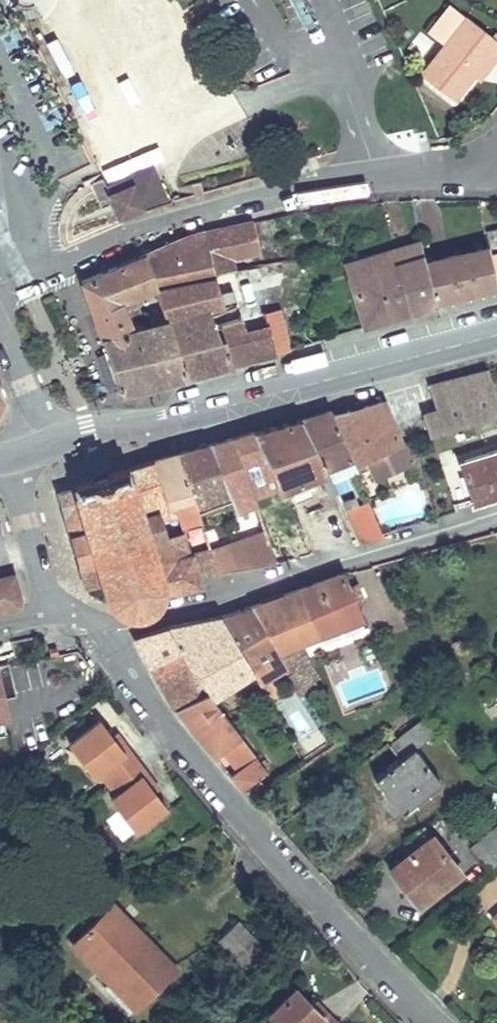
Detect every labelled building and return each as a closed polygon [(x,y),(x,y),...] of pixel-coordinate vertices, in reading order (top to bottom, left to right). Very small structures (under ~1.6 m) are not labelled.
[(475,75),(490,56),(495,60),(496,57),(496,38),(467,15),(421,75),(455,101),(475,75)] [(495,60),(490,56),(475,75),(481,79),(495,60)] [(107,188),(110,196),(131,186),(142,208),(119,218),(120,221),(151,211),(135,177),(107,188)] [(120,392),(157,382),(139,327),(146,325),(137,301),(151,297),(148,290),(156,287),(236,272),(234,259),(242,258),(238,241),(256,237),(252,223),(187,237),(81,281),(120,392)] [(490,246),(496,245),(496,231),(488,232),(490,246)] [(238,241),(242,258),(260,254),(256,237),(238,241)] [(365,326),(434,305),(433,301),(424,262),(419,241),(371,256),(375,271),(350,279),(365,326)] [(440,258),(448,297),(496,285),(489,247),(440,258)] [(350,279),(375,271),(371,256),(346,264),(350,279)] [(424,262),(433,301),(448,297),(440,258),(424,262)] [(279,309),(265,312),(241,317),(236,299),(221,303),(218,290),(269,278),(266,266),(236,272),(156,287),(163,310),(157,313),(160,321),(146,325),(139,327),(157,382),(289,349),(279,309)] [(265,312),(258,281),(233,286),(236,299),(241,317),(265,312)] [(221,303),(236,299),(233,286),(218,290),(221,303)] [(487,371),(425,387),(432,417),(418,420),(423,438),(496,415),(496,402),(487,371)] [(9,415),(0,398),(0,417),(9,415)] [(333,414),(353,464),(400,443),(382,402),(333,414)] [(352,462),(333,414),(331,411),(299,419),(326,472),(347,464),(352,462)] [(299,419),(253,432),(280,498),(256,505),(268,540),(279,538),(304,532),(289,488),(318,475),(328,497),(336,494),(326,472),(299,419)] [(253,432),(209,445),(227,493),(235,513),(256,505),(280,498),(253,432)] [(180,453),(195,502),(227,493),(209,445),(180,453)] [(465,458),(469,471),(462,474),(469,499),(496,490),(496,449),(465,458)] [(174,494),(181,522),(200,516),(180,453),(153,461),(165,497),(174,494)] [(462,474),(469,471),(465,458),(458,460),(462,474)] [(189,548),(185,536),(181,522),(174,494),(165,497),(153,461),(126,469),(131,484),(135,489),(140,493),(148,493),(158,525),(162,524),(171,553),(189,548)] [(326,472),(336,494),(358,545),(382,539),(367,506),(364,506),(347,464),(326,472)] [(200,585),(197,577),(189,548),(171,553),(162,524),(158,525),(148,493),(140,493),(135,489),(131,484),(126,469),(74,484),(75,486),(56,491),(71,535),(68,536),(77,566),(80,566),(86,587),(108,580),(119,612),(131,614),(147,612),(158,606),(160,596),(200,585)] [(204,531),(218,573),(267,565),(257,534),(222,546),(216,528),(204,531)] [(185,536),(189,548),(197,577),(218,573),(204,531),(185,536)] [(268,540),(276,563),(287,561),(279,538),(268,540)] [(273,555),(265,557),(267,565),(276,563),(273,555)] [(13,607),(20,601),(13,575),(0,578),(0,610),(13,607)] [(343,575),(249,607),(278,654),(299,644),(362,621),(343,575)] [(119,612),(108,580),(86,587),(92,605),(96,609),(110,615),(119,612)] [(249,607),(219,615),(251,670),(278,654),(249,607)] [(210,695),(251,670),(219,615),(169,627),(136,637),(151,664),(180,647),(191,666),(206,689),(210,695)] [(283,663),(297,685),(316,674),(299,644),(278,654),(283,663)] [(191,666),(180,647),(151,664),(162,684),(191,666)] [(283,663),(278,654),(251,670),(255,679),(283,663)] [(16,697),(9,664),(0,666),(0,700),(16,697)] [(206,689),(191,666),(162,684),(174,707),(206,689)] [(227,717),(210,695),(206,689),(174,707),(199,736),(227,717)] [(265,768),(227,717),(199,736),(205,743),(211,740),(219,749),(220,748),(237,767),(230,773),(241,786),(265,768)] [(375,777),(401,813),(439,784),(414,749),(435,732),(423,718),(389,744),(400,759),(375,777)] [(125,746),(118,749),(111,738),(98,724),(68,746),(92,777),(98,774),(114,795),(109,799),(132,830),(163,808),(152,794),(139,777),(145,773),(125,746)] [(116,735),(111,738),(118,749),(125,746),(116,735)] [(219,749),(211,740),(205,743),(213,752),(219,749)] [(145,773),(139,777),(152,794),(158,790),(145,773)] [(488,870),(496,863),(496,827),(471,847),(488,870)] [(390,867),(419,904),(461,872),(427,828),(404,844),(410,853),(390,867)] [(102,987),(125,1011),(172,967),(146,940),(142,944),(136,938),(141,933),(112,905),(71,943),(108,981),(102,987)] [(216,939),(245,969),(266,951),(237,920),(216,939)] [(146,940),(141,933),(136,938),(142,944),(146,940)] [(319,1016),(305,1002),(293,990),(268,1014),(277,1022),(334,1022),(323,1012),(319,1016)] [(305,1002),(319,1016),(323,1012),(309,998),(305,1002)]
